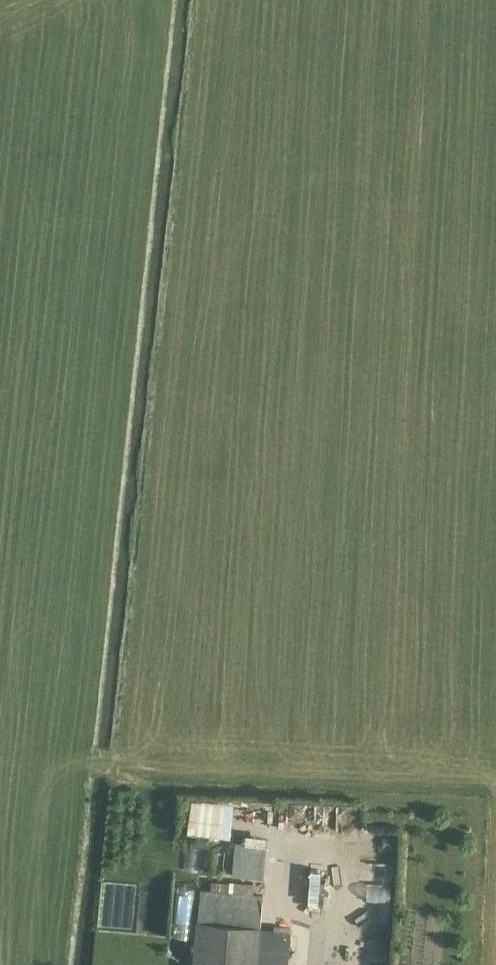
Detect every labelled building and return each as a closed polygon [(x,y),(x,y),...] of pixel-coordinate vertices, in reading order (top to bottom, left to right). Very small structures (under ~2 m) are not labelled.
[(283,927),(261,925),(261,924),(260,924),(263,893),(200,888),(198,919),(197,918),(193,964),(280,964),(283,927)]
